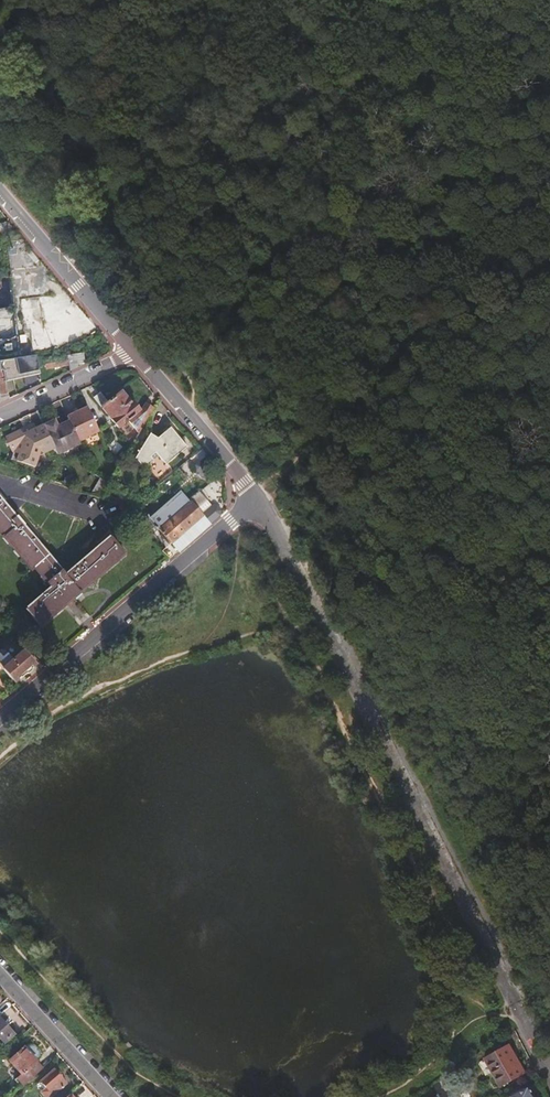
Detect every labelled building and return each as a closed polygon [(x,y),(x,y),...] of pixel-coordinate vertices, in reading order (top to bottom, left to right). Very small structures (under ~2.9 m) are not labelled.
[(62,296),(20,300),(22,317),(63,313),(62,296)] [(86,353),(76,355),(78,365),(88,363),(86,353)] [(44,359),(44,355),(36,356),(39,368),(46,368),(44,359)] [(68,357),(69,366),(70,372),(79,368),(78,365),(76,355),(68,357)] [(39,368),(36,356),(25,357),(25,359),(8,360),(9,365),(9,375),(35,373),(35,369),(39,368)] [(46,368),(69,366),(68,357),(44,359),(46,368)] [(0,369),(0,387),(1,390),(0,391),(0,400),(1,404),(9,400),(6,383),(3,369),(0,369)] [(14,381),(6,383),(9,400),(18,396),(14,381)] [(100,394),(94,399),(117,430),(139,413),(130,402),(128,404),(121,394),(108,403),(100,394)] [(130,425),(140,432),(153,412),(145,406),(135,421),(130,425)] [(69,423),(78,444),(88,439),(89,435),(97,431),(87,408),(66,418),(68,422),(69,423)] [(58,456),(63,454),(67,453),(79,447),(78,444),(69,423),(68,422),(60,425),(57,427),(54,422),(44,427),(46,431),(51,442),(55,449),(58,456)] [(51,442),(46,431),(44,427),(43,425),(42,423),(34,426),(6,439),(14,454),(11,461),(35,469),(36,466),(37,466),(40,456),(42,457),(45,455),(46,454),(55,449),(51,442)] [(149,434),(134,458),(142,469),(152,460),(149,456),(155,452),(165,464),(186,447),(170,428),(157,438),(149,434)] [(126,441),(131,447),(135,441),(129,437),(126,441)] [(200,491),(190,500),(202,514),(212,505),(200,491)] [(184,493),(152,521),(178,551),(208,525),(219,515),(221,510),(217,505),(212,505),(202,514),(190,500),(184,493)] [(29,570),(33,568),(50,588),(24,610),(39,627),(124,554),(109,537),(64,576),(0,502),(0,536),(29,570)] [(14,683),(37,664),(25,650),(14,659),(6,650),(1,650),(0,651),(0,666),(2,669),(14,683)] [(4,1041),(14,1031),(0,1016),(0,1036),(4,1041)] [(28,1044),(24,1047),(36,1060),(39,1056),(40,1054),(40,1051),(33,1044),(28,1044)] [(509,1045),(486,1058),(501,1085),(524,1072),(509,1045)] [(36,1060),(24,1047),(24,1046),(10,1059),(23,1073),(16,1080),(23,1087),(43,1068),(36,1060)] [(54,1069),(42,1081),(53,1094),(66,1082),(54,1069)] [(532,1084),(511,1096),(512,1096),(539,1096),(532,1084)]
